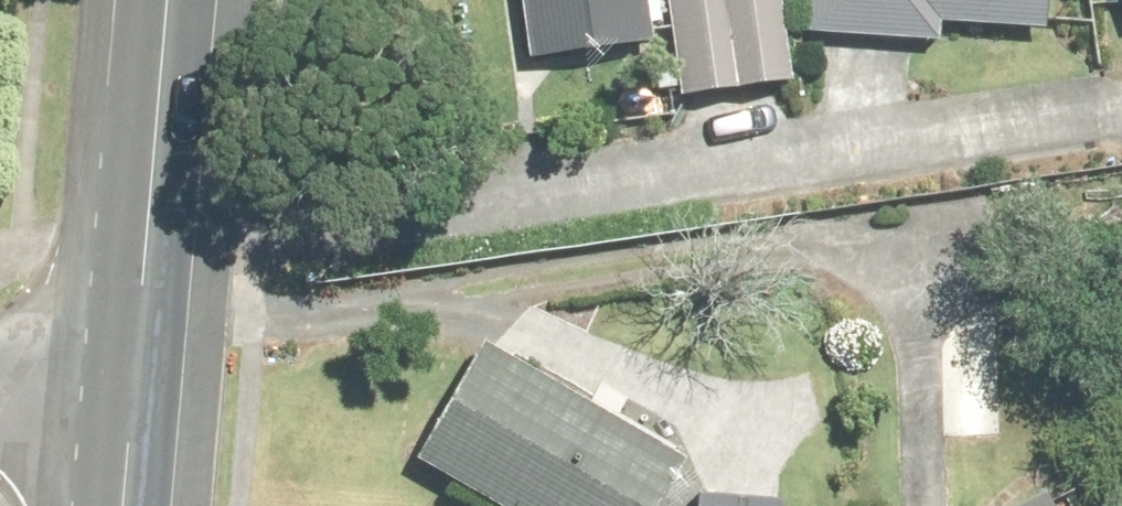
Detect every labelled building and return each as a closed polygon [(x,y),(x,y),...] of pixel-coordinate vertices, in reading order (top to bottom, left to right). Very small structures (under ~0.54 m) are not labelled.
[(402,24),(447,20),(456,109),(578,96),(569,7),(644,0),(399,0),(402,24)] [(738,82),(866,91),(866,92),(959,94),(961,0),(744,0),(738,82)] [(1048,81),(1121,75),(1121,0),(1041,0),(1048,81)] [(720,33),(598,44),(607,150),(729,140),(720,33)] [(412,380),(333,505),(617,505),(412,380)]
